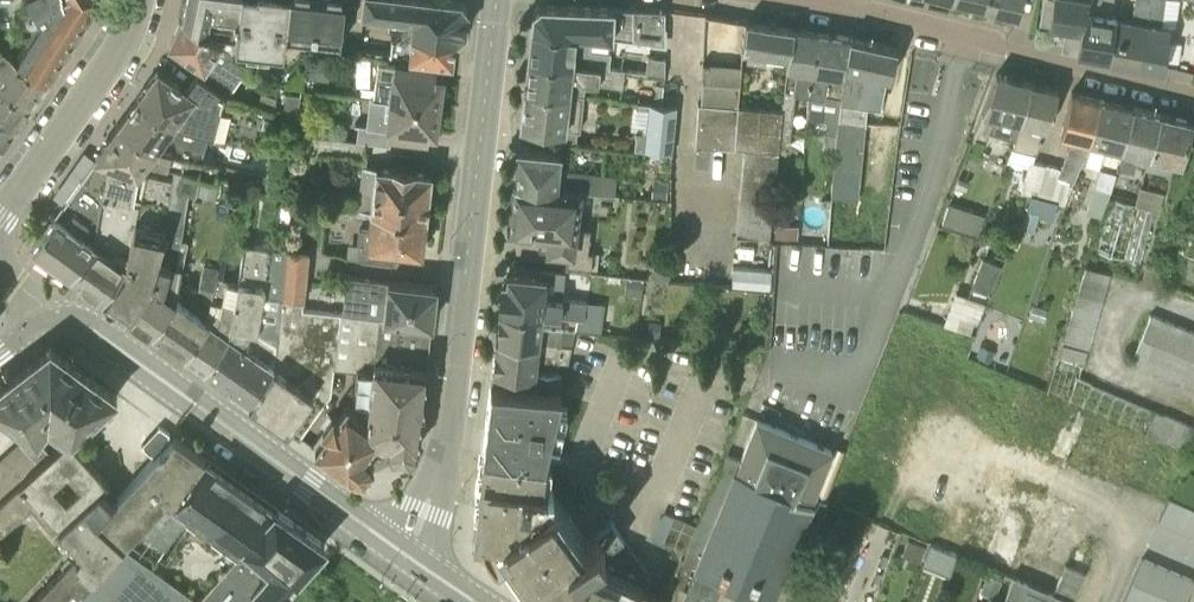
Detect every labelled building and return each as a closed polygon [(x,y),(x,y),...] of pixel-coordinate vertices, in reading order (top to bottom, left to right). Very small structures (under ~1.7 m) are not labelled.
[(41,16),(16,57),(46,78),(46,77),(94,0),(33,0),(39,13),(41,16)] [(236,42),(240,0),(186,0),(183,14),(204,30),(222,42),(221,46),(233,53),(235,42),(236,42)] [(288,32),(291,0),(240,0),(236,42),(284,47),(286,32),(288,32)] [(342,26),(343,17),(345,0),(291,0),(288,32),(340,38),(341,26),(342,26)] [(399,31),(403,31),(414,32),(455,37),(464,38),(468,8),(461,0),(345,0),(343,17),(342,26),(362,27),(363,11),(401,15),(399,31)] [(985,5),(1018,13),(1021,0),(986,0),(985,5)] [(1079,51),(1086,11),(1088,0),(1042,0),(1040,12),(1049,14),(1048,22),(1081,27),(1077,50),(1079,51)] [(1109,56),(1116,16),(1116,15),(1117,13),(1112,13),(1114,0),(1088,0),(1086,11),(1079,51),(1109,56)] [(1132,17),(1116,15),(1116,16),(1109,56),(1140,61),(1147,19),(1150,0),(1135,0),(1132,17)] [(1147,19),(1140,61),(1163,65),(1170,24),(1162,22),(1165,0),(1150,0),(1147,19)] [(533,10),(531,27),(578,33),(589,34),(591,35),(613,37),(613,36),(665,43),(665,9),(541,3),(533,10)] [(232,55),(233,53),(221,46),(222,42),(204,30),(183,14),(170,42),(204,67),(198,75),(226,94),(227,94),(247,65),(232,55)] [(788,57),(789,57),(794,28),(746,21),(741,50),(748,51),(747,61),(765,64),(767,54),(788,57)] [(608,68),(610,52),(591,48),(591,35),(589,34),(578,33),(531,27),(528,58),(608,68)] [(790,142),(796,89),(813,91),(814,84),(821,32),(794,28),(789,57),(788,57),(782,108),(784,108),(781,141),(786,142),(790,142)] [(399,37),(391,36),(389,52),(452,60),(455,37),(414,32),(403,31),(399,33),(399,37)] [(842,119),(845,95),(847,82),(853,37),(850,36),(821,32),(814,84),(813,91),(811,116),(838,118),(842,119)] [(885,75),(889,76),(896,48),(853,37),(847,82),(845,95),(842,119),(838,118),(832,180),(860,183),(866,121),(867,121),(868,102),(878,103),(885,75)] [(29,101),(46,78),(16,57),(0,46),(0,80),(29,101)] [(665,74),(665,57),(647,55),(645,72),(665,74)] [(328,79),(330,58),(310,56),(307,76),(328,79)] [(524,88),(584,95),(586,80),(622,85),(624,70),(608,68),(528,58),(524,88)] [(412,65),(379,61),(374,96),(438,103),(439,101),(443,99),(445,88),(440,86),(441,76),(434,76),(435,68),(412,65)] [(226,94),(198,75),(186,89),(158,69),(138,97),(175,124),(188,128),(204,132),(204,131),(266,148),(273,110),(257,106),(224,97),(226,94)] [(998,129),(1016,134),(1021,121),(1031,81),(996,72),(973,135),(986,140),(995,114),(1002,116),(998,129)] [(13,124),(29,101),(0,80),(0,114),(13,124)] [(782,108),(738,104),(740,83),(702,80),(700,101),(698,101),(695,143),(718,145),(745,147),(779,150),(780,141),(781,141),(784,108),(782,108)] [(1058,87),(1031,81),(1021,121),(1016,134),(1012,146),(1039,153),(1052,110),(1058,87)] [(520,122),(562,127),(578,129),(580,129),(584,95),(524,88),(520,122)] [(1089,140),(1090,140),(1091,138),(1101,98),(1071,91),(1066,114),(1060,133),(1076,137),(1074,143),(1070,142),(1061,166),(1047,162),(1038,198),(1065,205),(1089,140)] [(275,110),(276,95),(261,92),(257,106),(273,110),(275,110)] [(298,110),(300,94),(286,92),(284,108),(298,110)] [(438,103),(374,96),(366,95),(366,97),(370,98),(367,123),(359,122),(357,139),(370,140),(389,142),(389,140),(386,140),(386,134),(403,136),(427,138),(428,130),(435,131),(436,120),(441,119),(443,108),(438,103)] [(191,156),(193,146),(199,148),(204,132),(188,128),(175,124),(138,97),(120,122),(153,147),(191,156)] [(1091,196),(1103,200),(1111,170),(1126,105),(1101,98),(1091,138),(1090,140),(1105,145),(1091,196)] [(635,128),(633,148),(671,152),(677,105),(638,100),(637,105),(648,106),(645,129),(635,128)] [(1146,167),(1149,168),(1163,114),(1126,105),(1111,170),(1103,200),(1106,201),(1118,163),(1134,167),(1138,153),(1149,156),(1146,167)] [(13,124),(0,114),(0,143),(13,124)] [(1174,162),(1180,164),(1190,121),(1163,114),(1149,168),(1171,174),(1174,162)] [(103,192),(139,198),(148,159),(173,166),(200,172),(216,177),(219,164),(191,156),(153,147),(120,122),(97,155),(108,161),(103,192)] [(576,141),(577,129),(566,128),(562,127),(561,139),(576,141)] [(367,142),(319,136),(317,152),(366,158),(367,142)] [(561,152),(518,147),(514,181),(583,190),(583,189),(600,190),(602,172),(559,168),(561,152)] [(32,246),(71,274),(94,241),(103,192),(108,161),(97,155),(32,246)] [(1038,198),(1047,162),(1037,160),(1029,158),(1027,166),(1021,193),(1038,198)] [(102,296),(126,313),(150,278),(153,263),(173,166),(148,159),(139,198),(134,225),(126,263),(102,296)] [(357,208),(370,210),(370,209),(425,215),(430,171),(363,163),(357,208)] [(150,278),(126,313),(151,331),(178,295),(177,294),(188,239),(182,237),(189,193),(196,194),(200,172),(173,166),(153,263),(150,278)] [(667,199),(669,179),(653,178),(652,197),(667,199)] [(539,247),(567,250),(565,265),(590,268),(590,267),(597,268),(599,251),(590,250),(592,227),(578,225),(583,190),(514,181),(508,227),(541,231),(539,247)] [(1164,191),(1157,189),(1141,184),(1135,202),(1112,196),(1097,251),(1140,263),(1154,210),(1159,211),(1164,191)] [(71,274),(102,296),(126,263),(134,225),(139,198),(103,192),(94,241),(71,274)] [(955,223),(961,205),(949,202),(942,222),(953,226),(954,225),(955,223)] [(359,226),(357,241),(356,257),(394,262),(395,247),(421,250),(425,215),(370,209),(370,210),(369,228),(359,226)] [(774,236),(798,238),(799,223),(775,222),(774,236)] [(286,248),(244,241),(238,280),(228,332),(203,368),(247,399),(273,363),(280,298),(286,248)] [(280,298),(303,301),(314,302),(318,252),(286,248),(280,298)] [(982,255),(971,285),(990,292),(1001,263),(982,255)] [(183,353),(209,318),(206,316),(215,276),(218,276),(220,267),(204,263),(198,288),(191,286),(187,301),(178,295),(151,331),(183,353)] [(671,264),(655,263),(654,278),(670,279),(671,264)] [(1082,277),(1107,285),(1111,272),(1086,264),(1082,277)] [(543,316),(543,312),(578,316),(575,328),(576,329),(597,332),(610,332),(611,307),(606,306),(606,302),(587,300),(587,299),(546,295),(547,277),(508,272),(507,281),(502,280),(499,310),(543,316)] [(383,316),(432,322),(434,298),(431,298),(432,285),(387,280),(387,279),(346,274),(344,293),(372,297),(369,314),(342,311),(379,316),(383,316)] [(209,318),(183,353),(203,368),(228,332),(238,280),(218,276),(215,276),(206,316),(209,318)] [(642,278),(627,276),(625,291),(640,293),(642,278)] [(1078,290),(1103,298),(1107,285),(1082,277),(1078,290)] [(1074,303),(1099,311),(1103,298),(1078,290),(1074,303)] [(280,298),(273,363),(247,399),(300,435),(331,389),(334,367),(341,311),(302,307),(303,301),(280,298)] [(1070,316),(1095,324),(1099,311),(1074,303),(1070,316)] [(1044,320),(1047,308),(1033,304),(1030,316),(1044,320)] [(576,329),(575,328),(542,325),(543,316),(499,310),(496,337),(571,347),(575,334),(575,333),(576,329)] [(347,400),(338,413),(334,411),(311,444),(350,473),(351,472),(355,475),(364,476),(373,463),(370,455),(365,451),(375,438),(365,426),(372,359),(379,316),(342,311),(341,311),(334,367),(358,368),(356,406),(347,400)] [(1154,341),(1163,317),(1151,311),(1141,335),(1154,341)] [(365,426),(375,438),(388,439),(388,446),(393,453),(409,456),(416,449),(417,443),(432,322),(383,316),(379,316),(372,359),(365,426)] [(1066,329),(1091,337),(1095,324),(1070,316),(1066,329)] [(1166,346),(1176,322),(1163,317),(1154,341),(1166,346)] [(659,337),(660,319),(641,318),(640,335),(659,337)] [(1178,351),(1188,327),(1176,322),(1166,346),(1178,351)] [(1193,348),(1193,330),(1188,327),(1178,351),(1191,356),(1193,348)] [(1061,342),(1087,350),(1091,337),(1066,329),(1061,342)] [(1131,359),(1144,364),(1154,341),(1141,335),(1131,359)] [(571,347),(496,337),(491,380),(562,388),(563,374),(558,374),(558,372),(538,371),(539,359),(560,361),(568,361),(571,347)] [(1144,364),(1156,370),(1166,346),(1154,341),(1144,364)] [(1058,355),(1083,363),(1087,350),(1061,342),(1058,355)] [(989,360),(994,349),(982,343),(977,354),(989,360)] [(117,394),(50,344),(0,383),(0,410),(29,432),(48,453),(67,436),(69,438),(117,394)] [(1156,370),(1168,375),(1178,351),(1166,346),(1156,370)] [(1168,375),(1181,380),(1191,356),(1178,351),(1168,375)] [(1069,398),(1079,376),(1083,363),(1058,355),(1048,389),(1069,398)] [(1193,385),(1193,383),(1193,358),(1191,356),(1181,380),(1193,385)] [(1082,404),(1092,381),(1079,376),(1069,398),(1082,404)] [(562,388),(491,380),(482,451),(486,451),(544,458),(562,388)] [(1094,409),(1104,386),(1092,381),(1082,404),(1094,409)] [(1106,414),(1116,391),(1104,386),(1094,409),(1106,414)] [(1119,419),(1129,396),(1116,391),(1106,414),(1119,419)] [(1131,425),(1141,401),(1129,396),(1119,419),(1131,425)] [(1143,430),(1153,407),(1141,401),(1131,425),(1143,430)] [(1156,434),(1166,412),(1153,407),(1143,430),(1146,431),(1147,430),(1156,434)] [(1169,439),(1178,417),(1166,412),(1156,434),(1169,439)] [(660,601),(787,601),(828,499),(815,494),(834,447),(756,415),(739,457),(726,452),(683,558),(681,557),(665,589),(666,589),(660,601)] [(1181,444),(1190,422),(1178,417),(1169,439),(1181,444)] [(154,421),(145,422),(147,441),(143,445),(155,455),(112,500),(101,488),(108,481),(69,438),(67,436),(48,453),(38,462),(28,471),(18,481),(7,490),(0,497),(0,534),(31,507),(73,555),(29,601),(68,601),(81,588),(122,543),(123,542),(138,527),(169,494),(174,498),(205,457),(173,435),(154,421)] [(1190,422),(1181,444),(1193,450),(1193,449),(1193,423),(1190,422)] [(38,462),(48,453),(29,432),(19,441),(38,462)] [(28,471),(38,462),(19,441),(8,450),(28,471)] [(28,471),(8,450),(0,458),(0,461),(18,481),(28,471)] [(648,570),(624,534),(612,516),(584,536),(548,484),(551,458),(544,458),(486,451),(475,543),(488,544),(513,548),(531,573),(519,598),(528,601),(660,601),(666,589),(665,589),(645,579),(648,570)] [(181,516),(233,553),(274,507),(205,457),(174,498),(169,494),(138,527),(162,544),(181,516)] [(18,481),(0,461),(0,482),(7,490),(18,481)] [(1193,497),(1193,471),(1190,470),(1177,498),(1182,501),(1190,504),(1193,497)] [(1158,520),(1172,525),(1182,501),(1177,498),(1169,495),(1166,503),(1159,520),(1158,520)] [(1172,525),(1185,531),(1193,509),(1193,506),(1190,504),(1182,501),(1172,525)] [(274,507),(233,553),(194,596),(188,601),(271,601),(324,543),(274,507)] [(1185,531),(1193,535),(1193,509),(1185,531)] [(928,546),(908,538),(902,554),(922,561),(928,546)] [(81,588),(99,601),(188,601),(194,596),(122,543),(81,588)] [(1146,585),(1156,560),(1143,555),(1132,579),(1146,585)] [(1156,560),(1146,585),(1159,591),(1169,566),(1156,560)] [(1085,572),(1065,563),(1053,590),(1013,573),(1002,601),(1072,601),(1085,572)] [(1182,572),(1169,566),(1159,591),(1172,596),(1182,572)] [(988,567),(982,585),(996,590),(1003,573),(988,567)] [(1185,601),(1193,581),(1193,577),(1182,572),(1172,596),(1185,601)] [(1132,579),(1122,601),(1138,601),(1146,585),(1132,579)] [(1159,591),(1146,585),(1138,601),(1154,601),(1159,591)] [(1154,601),(1169,601),(1172,596),(1159,591),(1154,601)]
